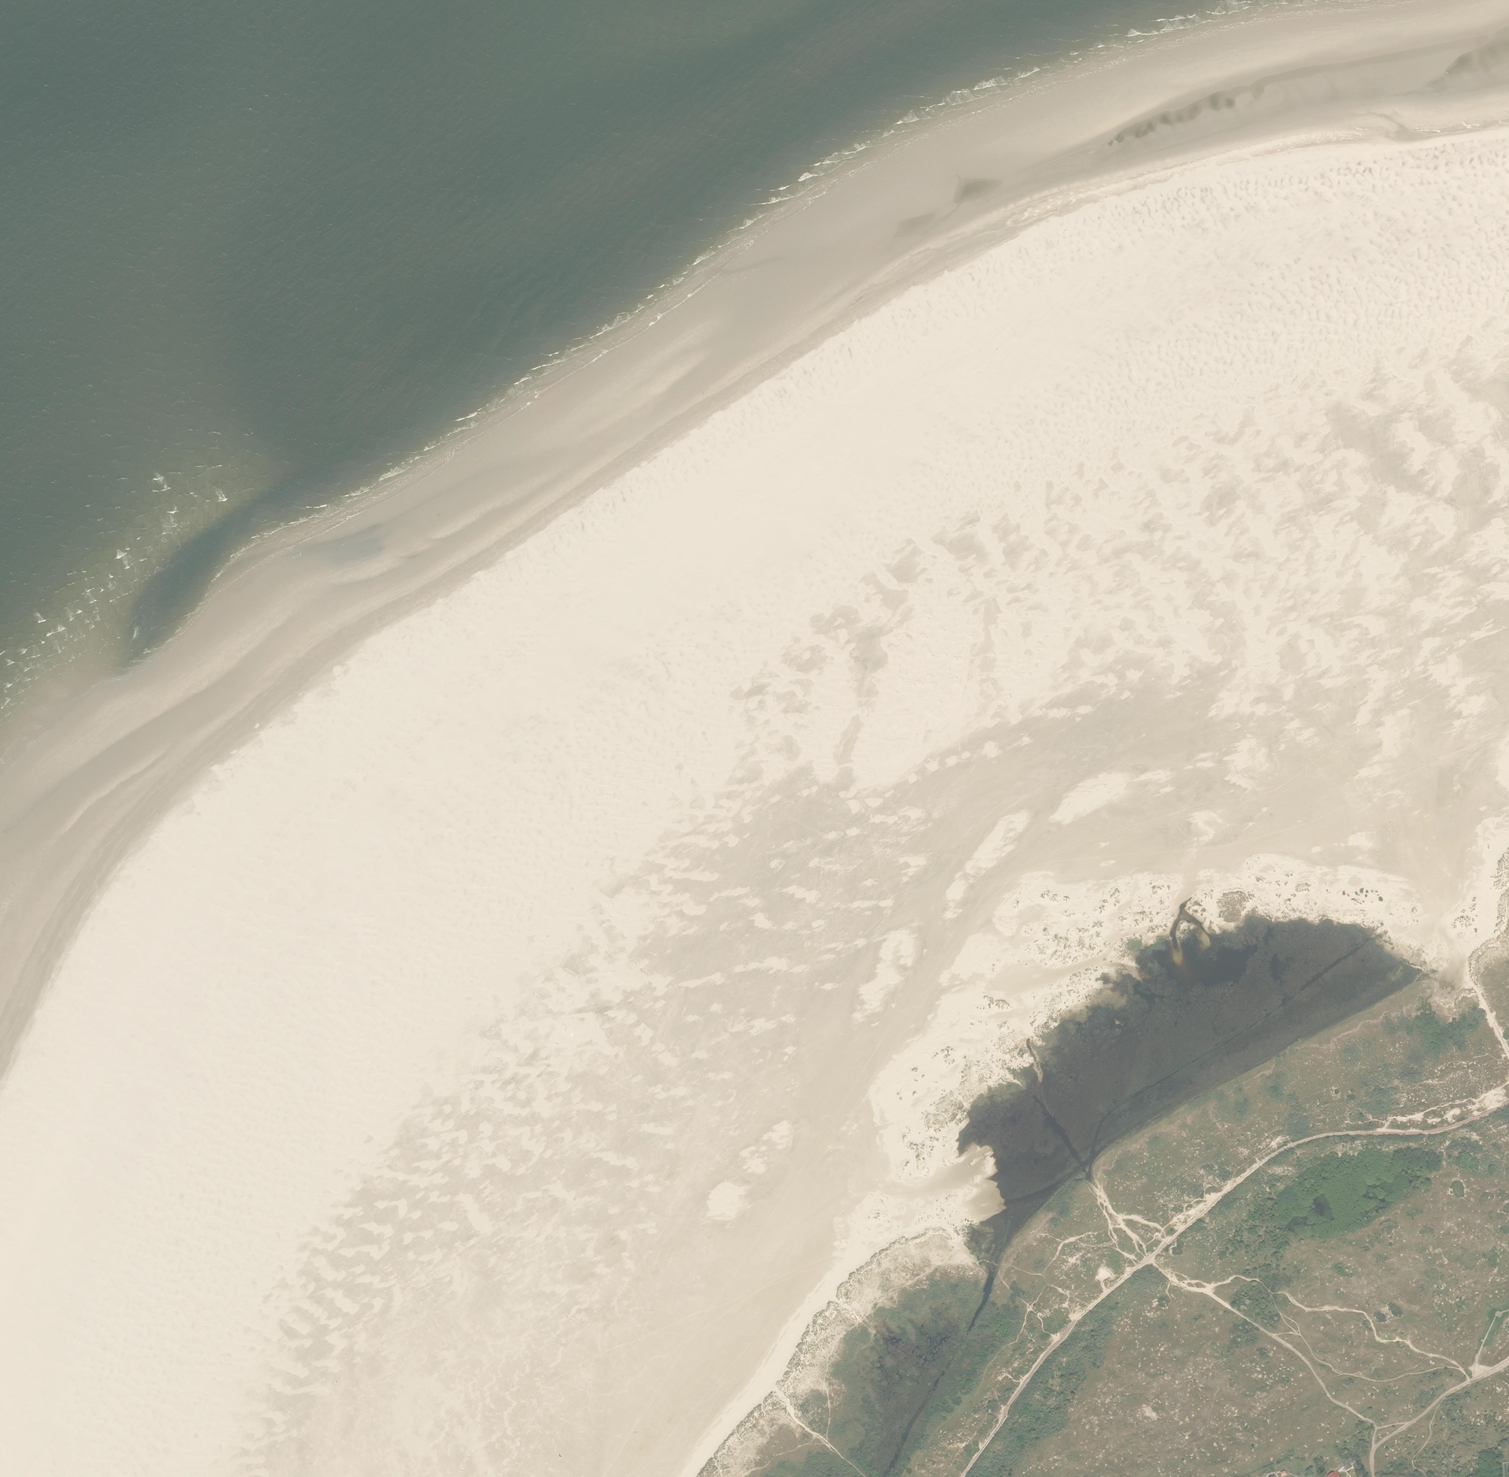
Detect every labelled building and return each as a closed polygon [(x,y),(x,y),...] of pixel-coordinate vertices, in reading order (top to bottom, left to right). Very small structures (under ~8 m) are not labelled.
[(1322,1463),(1329,1476),(1333,1473),(1334,1475),(1340,1472),(1341,1475),(1350,1470),(1348,1466),(1352,1463),(1344,1450),(1322,1463)]
